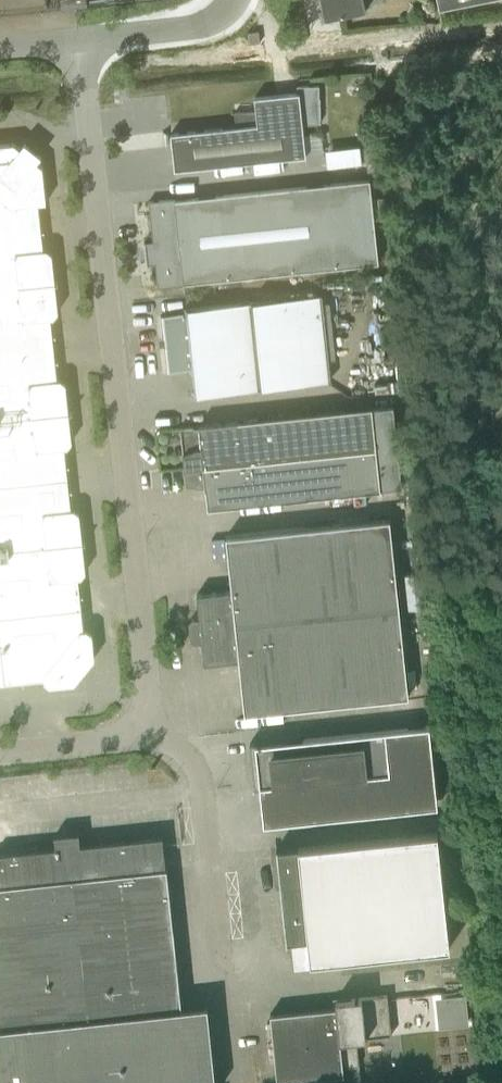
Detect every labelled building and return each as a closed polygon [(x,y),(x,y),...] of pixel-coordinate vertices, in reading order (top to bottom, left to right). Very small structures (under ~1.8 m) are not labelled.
[(325,20),(366,11),(364,0),(321,0),(325,20)] [(439,9),(482,0),(437,0),(439,9)] [(247,32),(249,44),(260,42),(258,31),(247,32)] [(255,111),(234,113),(235,127),(170,133),(174,170),(196,168),(306,156),(303,126),(319,124),(319,86),(297,86),(297,93),(254,97),(255,111)] [(43,678),(50,683),(73,681),(92,657),(89,634),(83,629),(77,577),(82,571),(77,514),(70,509),(64,447),(69,441),(63,384),(56,379),(50,318),(55,311),(49,255),(43,250),(38,203),(46,202),(42,167),(36,162),(41,156),(24,142),(20,148),(14,143),(0,145),(0,682),(43,678)] [(148,201),(152,241),(143,242),(146,265),(155,264),(157,288),(184,285),(184,283),(378,263),(369,179),(175,200),(175,199),(148,201)] [(160,316),(166,373),(189,369),(192,396),(327,381),(318,294),(183,309),(183,313),(160,316)] [(187,451),(182,453),(185,483),(200,485),(205,485),(207,507),(380,489),(380,488),(401,486),(393,405),(372,407),(371,407),(198,425),(199,427),(194,427),(193,425),(179,427),(181,444),(186,445),(187,451)] [(188,621),(189,629),(399,607),(390,519),(225,536),(231,590),(196,594),(198,616),(190,617),(188,621)] [(399,607),(189,629),(190,638),(193,641),(201,640),(203,663),(238,659),(244,713),(408,696),(399,607)] [(437,806),(429,725),(302,738),(302,737),(249,742),(254,788),(256,788),(256,786),(259,786),(263,824),(437,806)] [(207,1005),(197,1006),(195,1006),(181,1008),(166,867),(165,867),(165,865),(163,844),(162,837),(162,836),(80,845),(78,832),(54,835),(55,847),(0,853),(0,1082),(215,1082),(207,1005)] [(310,963),(450,948),(438,832),(407,835),(407,834),(276,848),(286,943),(308,941),(310,963)] [(364,1037),(392,1034),(387,994),(335,1000),(335,1006),(269,1013),(276,1080),(343,1073),(342,1064),(358,1062),(356,1041),(365,1041),(364,1037)]
